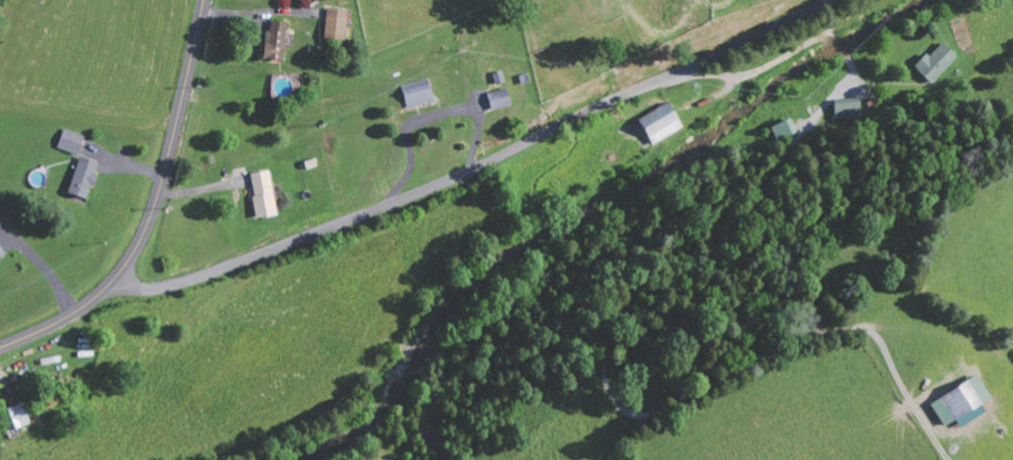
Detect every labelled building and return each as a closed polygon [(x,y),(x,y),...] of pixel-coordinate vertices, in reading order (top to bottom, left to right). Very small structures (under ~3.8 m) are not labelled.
[(351,10),(331,6),(326,36),(346,39),(351,10)] [(267,29),(266,58),(287,59),(289,21),(273,20),(273,29),(267,29)] [(917,67),(933,83),(959,56),(943,40),(917,67)] [(410,108),(436,101),(430,78),(404,85),(410,108)] [(494,110),(513,104),(508,86),(489,92),(494,110)] [(685,127),(670,101),(640,118),(654,144),(685,127)] [(836,102),(837,118),(862,117),(861,102),(836,102)] [(81,153),(86,134),(64,129),(60,149),(81,153)] [(101,162),(82,155),(70,192),(89,198),(101,162)] [(259,217),(279,214),(271,169),(252,173),(259,217)] [(0,240),(0,262),(9,257),(0,240)] [(984,402),(994,396),(980,374),(933,403),(947,426),(959,419),(963,427),(989,411),(984,402)] [(31,424),(26,403),(4,409),(10,430),(31,424)]
